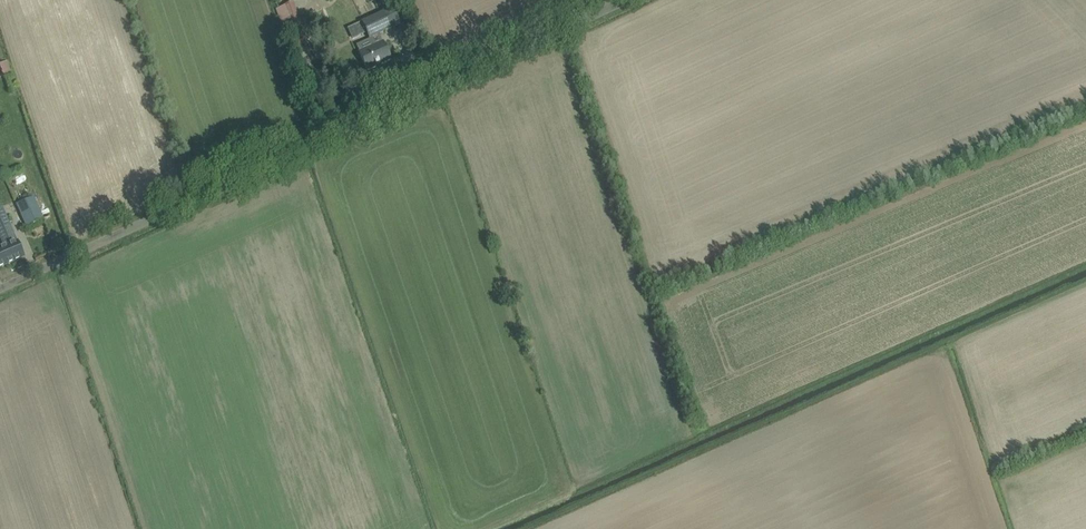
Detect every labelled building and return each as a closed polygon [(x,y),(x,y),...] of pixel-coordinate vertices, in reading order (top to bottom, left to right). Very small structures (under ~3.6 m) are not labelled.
[(359,47),(361,52),(360,53),(368,70),(391,60),(382,42),(382,43),(378,35),(400,24),(392,8),(362,22),(366,31),(370,39),(371,38),(372,40),(360,45),(359,47)] [(297,16),(287,19),(288,21),(296,43),(309,39),(301,14),(297,16)] [(44,220),(33,197),(17,204),(27,227),(44,220)] [(3,209),(0,210),(0,236),(5,247),(0,249),(0,268),(24,258),(3,209)]
